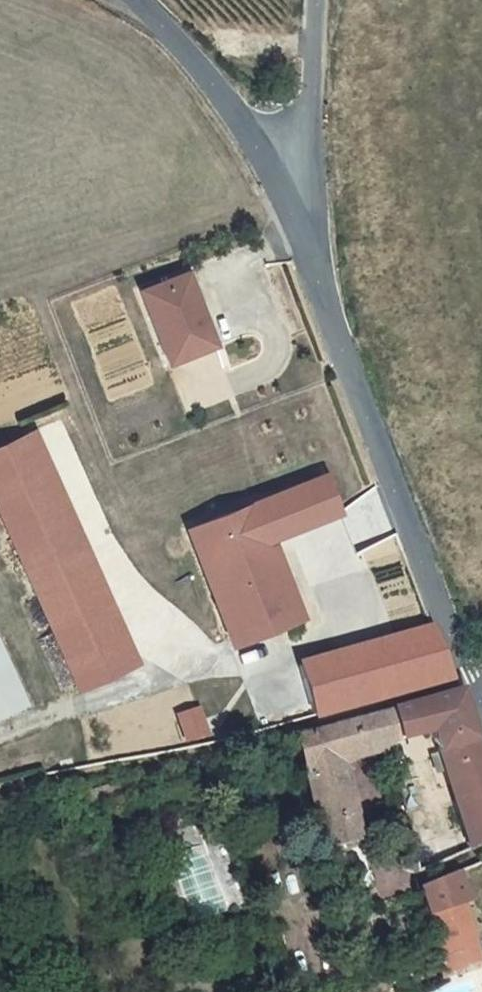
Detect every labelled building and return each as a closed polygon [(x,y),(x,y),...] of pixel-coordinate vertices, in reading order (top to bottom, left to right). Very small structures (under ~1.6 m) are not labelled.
[(195,270),(145,289),(169,352),(218,334),(195,270)] [(169,352),(172,362),(222,343),(218,334),(169,352)] [(38,430),(28,434),(129,663),(138,659),(38,430)] [(77,686),(129,663),(28,434),(0,446),(0,512),(77,686)] [(317,493),(258,515),(272,551),(330,529),(317,493)] [(258,515),(252,499),(189,522),(230,633),(280,615),(277,607),(291,602),(272,551),(258,515)] [(306,666),(319,716),(452,680),(452,673),(437,630),(306,666)] [(31,707),(0,640),(0,721),(31,707)] [(418,837),(425,872),(469,854),(481,847),(481,727),(470,694),(401,713),(408,741),(436,733),(472,838),(445,847),(442,832),(418,837)] [(200,711),(181,717),(188,741),(207,735),(200,711)] [(371,751),(408,741),(401,713),(309,736),(336,854),(372,845),(366,818),(370,818),(358,765),(374,761),(371,751)] [(442,965),(449,984),(481,971),(481,896),(471,869),(433,886),(456,961),(442,965)]
